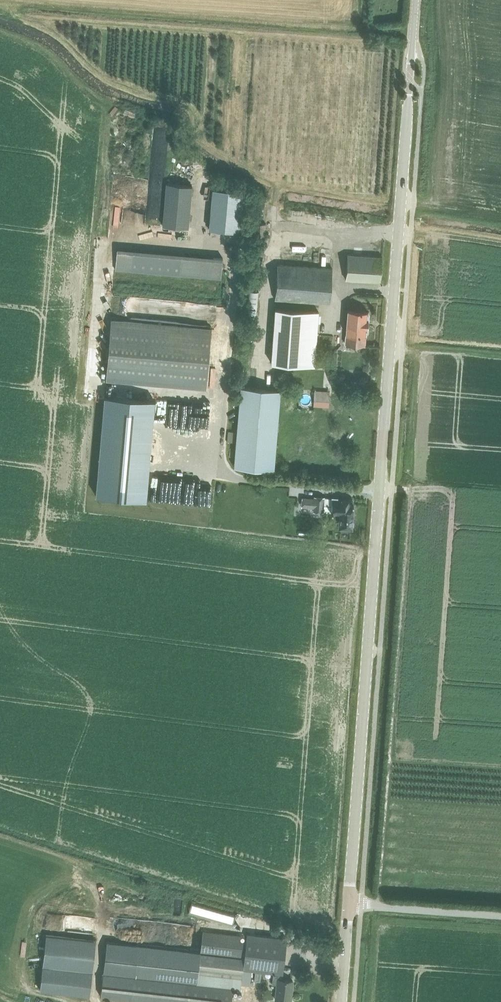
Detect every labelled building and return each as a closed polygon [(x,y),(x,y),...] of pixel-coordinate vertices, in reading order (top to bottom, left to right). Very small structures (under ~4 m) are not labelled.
[(152,135),(164,137),(166,129),(153,127),(152,135)] [(188,227),(192,186),(166,183),(163,225),(188,227)] [(212,188),(208,229),(241,232),(244,191),(212,188)] [(223,257),(181,254),(133,249),(117,248),(115,270),(221,280),(223,257)] [(381,257),(347,254),(345,278),(379,281),(381,257)] [(274,298),(303,300),(329,302),(331,269),(277,265),(274,298)] [(256,316),(258,292),(247,291),(246,315),(256,316)] [(318,311),(275,308),(271,363),(315,366),(318,311)] [(345,343),(365,345),(365,335),(366,335),(366,333),(368,333),(368,327),(367,327),(367,320),(369,320),(369,314),(368,313),(368,311),(348,310),(345,343)] [(111,319),(106,380),(206,388),(211,327),(111,319)] [(113,393),(113,382),(89,381),(88,392),(113,393)] [(240,387),(234,466),(274,469),(280,390),(240,387)] [(315,390),(314,405),(329,406),(329,391),(315,390)] [(104,396),(96,496),(146,500),(155,400),(104,396)] [(175,435),(208,437),(210,404),(177,402),(175,435)] [(228,431),(227,442),(234,442),(235,432),(228,431)] [(209,504),(210,480),(163,478),(162,501),(209,504)] [(332,498),(324,498),(324,496),(315,496),(314,498),(302,498),(302,506),(314,507),(313,511),(323,512),(341,513),(339,528),(351,529),(353,503),(352,503),(352,499),(332,497),(332,498)] [(108,876),(108,881),(115,882),(114,887),(121,888),(123,878),(108,876)] [(191,902),(189,910),(232,920),(234,912),(191,902)] [(100,997),(130,1001),(143,1001),(231,1001),(233,988),(240,988),(241,983),(250,984),(251,977),(251,972),(251,970),(273,972),(282,973),(286,938),(276,936),(247,933),(246,936),(203,931),(200,951),(137,944),(107,941),(103,972),(100,997)] [(90,996),(96,941),(46,936),(40,990),(90,996)] [(273,972),(272,983),(277,984),(275,999),(280,1000),(290,1001),(293,981),(281,979),(282,973),(273,972)]
